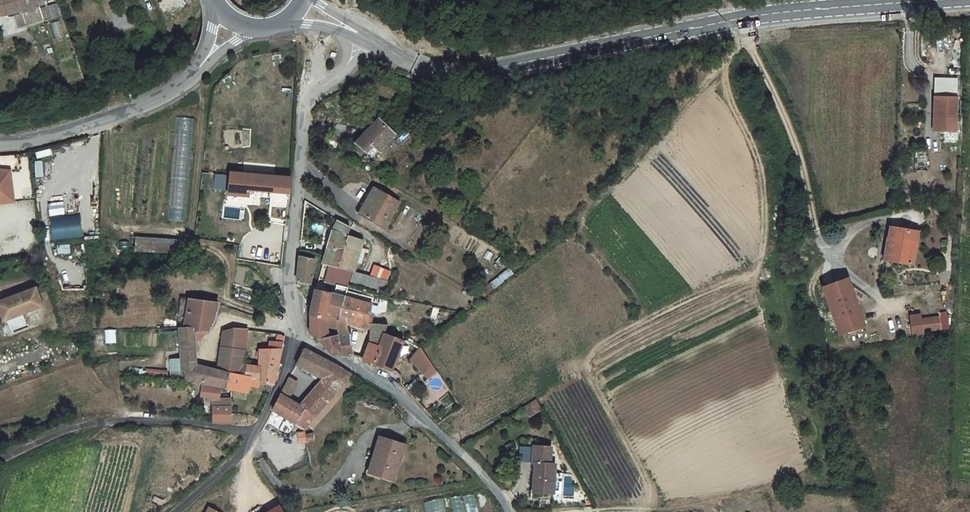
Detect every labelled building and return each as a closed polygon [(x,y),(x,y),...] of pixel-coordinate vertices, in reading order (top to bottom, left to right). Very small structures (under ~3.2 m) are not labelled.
[(19,0),(18,0),(0,5),(0,16),(16,11),(18,19),(25,18),(19,0)] [(25,18),(28,28),(45,23),(41,10),(38,0),(19,0),(25,18)] [(41,10),(49,7),(47,2),(55,0),(38,0),(41,10)] [(21,30),(28,28),(25,18),(18,19),(21,30)] [(954,83),(938,82),(936,133),(953,133),(954,83)] [(378,120),(356,143),(367,153),(374,146),(380,151),(396,134),(378,120)] [(164,153),(164,143),(156,142),(155,152),(164,153)] [(13,201),(8,169),(0,169),(0,203),(13,201)] [(261,193),(263,177),(232,176),(229,193),(228,195),(243,196),(243,191),(261,193)] [(276,194),(278,178),(263,177),(261,193),(276,194)] [(276,194),(291,194),(293,178),(278,178),(276,194)] [(359,213),(364,215),(379,191),(373,188),(359,213)] [(379,191),(364,215),(388,229),(401,204),(379,191)] [(79,214),(50,217),(53,240),(82,236),(79,214)] [(321,258),(319,262),(335,267),(348,235),(350,229),(333,219),(330,225),(336,228),(321,258)] [(893,229),(891,240),(896,241),(892,261),(916,265),(921,233),(893,229)] [(348,235),(335,267),(349,270),(363,240),(348,235)] [(181,239),(135,236),(135,252),(181,254),(181,239)] [(896,241),(891,240),(888,239),(884,259),(892,261),(896,241)] [(392,245),(386,242),(384,248),(390,251),(392,245)] [(312,260),(299,258),(296,283),(310,286),(309,283),(312,260)] [(335,267),(319,262),(317,279),(333,283),(347,285),(348,281),(349,275),(349,270),(335,267)] [(376,280),(381,269),(375,266),(369,277),(376,280)] [(348,281),(347,285),(364,289),(371,291),(376,280),(369,277),(358,273),(349,270),(349,275),(348,281)] [(849,280),(824,289),(844,335),(869,326),(849,280)] [(3,322),(41,305),(35,290),(0,304),(0,315),(3,322)] [(344,295),(314,291),(312,301),(312,309),(311,313),(327,317),(330,302),(341,305),(344,295)] [(372,301),(344,295),(341,305),(339,316),(345,317),(345,328),(370,331),(370,324),(372,313),(367,312),(372,301)] [(190,299),(181,298),(178,309),(188,309),(190,299)] [(188,309),(178,309),(178,310),(174,327),(179,328),(195,330),(203,332),(206,331),(209,316),(214,317),(218,303),(190,299),(188,309)] [(339,316),(341,305),(330,302),(327,317),(311,313),(310,318),(311,321),(311,329),(311,332),(312,336),(316,339),(318,340),(320,342),(327,341),(325,328),(335,330),(345,330),(345,328),(345,317),(339,316)] [(210,331),(214,317),(209,316),(206,331),(210,331)] [(942,316),(921,320),(923,332),(944,329),(942,316)] [(387,326),(370,324),(370,331),(369,337),(382,339),(384,335),(387,326)] [(179,328),(174,327),(170,327),(169,354),(177,353),(179,328)] [(179,328),(177,353),(174,378),(183,379),(183,381),(197,383),(205,384),(225,389),(229,376),(246,379),(247,372),(248,365),(248,364),(244,364),(245,351),(221,349),(214,348),(213,360),(217,361),(221,361),(221,372),(216,371),(190,367),(195,330),(179,328)] [(245,351),(246,329),(243,329),(237,330),(226,331),(223,340),(221,349),(245,351)] [(348,338),(345,330),(335,330),(338,340),(348,338)] [(218,331),(217,339),(223,340),(226,331),(218,331)] [(276,341),(283,342),(285,334),(278,333),(276,341)] [(393,374),(403,342),(384,335),(382,339),(379,348),(367,347),(363,362),(373,365),(380,368),(385,370),(389,372),(393,374)] [(369,337),(367,347),(379,348),(382,339),(369,337)] [(327,341),(320,342),(327,349),(333,356),(346,358),(351,359),(354,359),(348,338),(338,340),(327,341)] [(217,339),(214,348),(221,349),(223,340),(217,339)] [(434,367),(418,345),(409,362),(427,380),(434,367)] [(273,382),(277,369),(280,357),(282,348),(261,348),(260,365),(248,364),(248,365),(247,372),(246,379),(248,380),(257,381),(256,385),(272,386),(273,382)] [(342,387),(351,376),(343,370),(335,366),(327,361),(318,356),(311,352),(306,350),(304,350),(293,368),(298,371),(301,366),(324,376),(329,377),(342,387)] [(298,371),(321,381),(324,376),(301,366),(298,371)] [(277,369),(273,382),(278,383),(281,370),(277,369)] [(225,389),(230,390),(245,393),(248,380),(246,379),(229,376),(225,389)] [(296,425),(298,426),(304,429),(314,419),(327,404),(342,387),(329,377),(324,376),(321,381),(300,406),(306,409),(296,425)] [(287,379),(278,394),(286,398),(295,384),(287,379)] [(205,384),(197,383),(196,399),(210,400),(213,400),(214,391),(205,391),(205,384)] [(270,410),(296,425),(306,409),(300,406),(286,398),(278,394),(275,400),(272,406),(270,410)] [(230,399),(213,400),(210,400),(211,409),(230,407),(230,399)] [(529,418),(542,410),(536,399),(523,407),(529,418)] [(321,424),(335,410),(327,404),(314,419),(321,424)] [(211,409),(211,420),(211,423),(231,423),(230,407),(211,409)] [(306,442),(304,429),(298,426),(299,433),(297,434),(298,443),(306,442)] [(391,486),(403,451),(378,443),(374,454),(377,455),(369,479),(391,486)] [(550,446),(531,446),(531,463),(535,464),(534,491),(554,492),(555,464),(550,464),(550,446)] [(462,496),(467,511),(478,511),(474,495),(462,496)] [(451,498),(454,511),(465,511),(461,496),(451,498)] [(424,503),(426,511),(446,511),(442,499),(424,503)] [(279,503),(263,511),(284,511),(279,503)]
